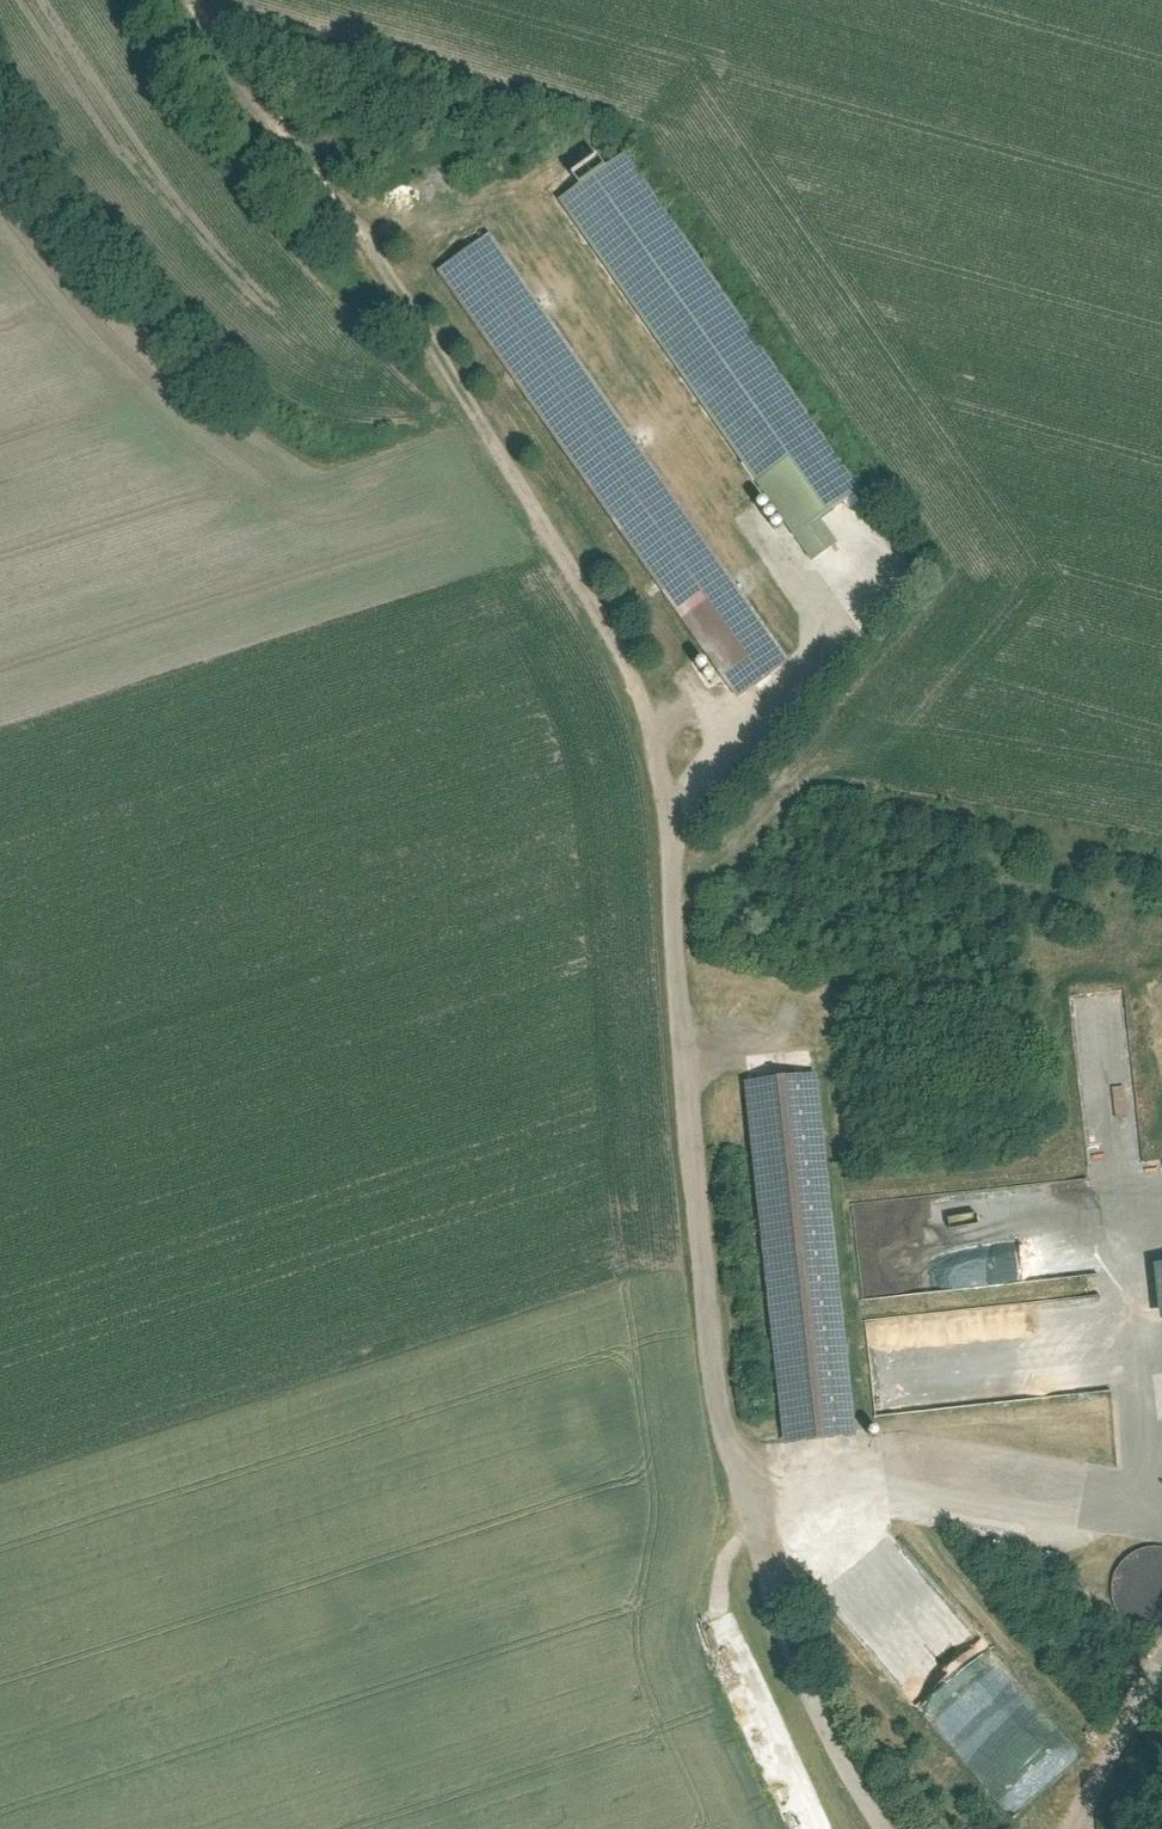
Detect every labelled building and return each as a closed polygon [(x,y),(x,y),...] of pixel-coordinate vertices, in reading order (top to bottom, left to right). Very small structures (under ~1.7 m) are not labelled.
[(573,184),(600,165),(593,155),(565,174),(573,184)] [(634,158),(562,212),(816,571),(842,554),(830,525),(872,501),(634,158)] [(493,240),(433,285),(736,713),(795,670),(493,240)] [(824,1070),(754,1077),(792,1441),(863,1431),(824,1070)] [(1152,1263),(1155,1319),(1161,1318),(1161,1263),(1152,1263)] [(1129,1615),(1139,1624),(1152,1629),(1161,1630),(1161,1545),(1150,1547),(1138,1552),(1127,1562),(1121,1575),(1119,1589),(1122,1602),(1129,1615)] [(823,1817),(792,1823),(793,1828),(825,1828),(823,1817)]
